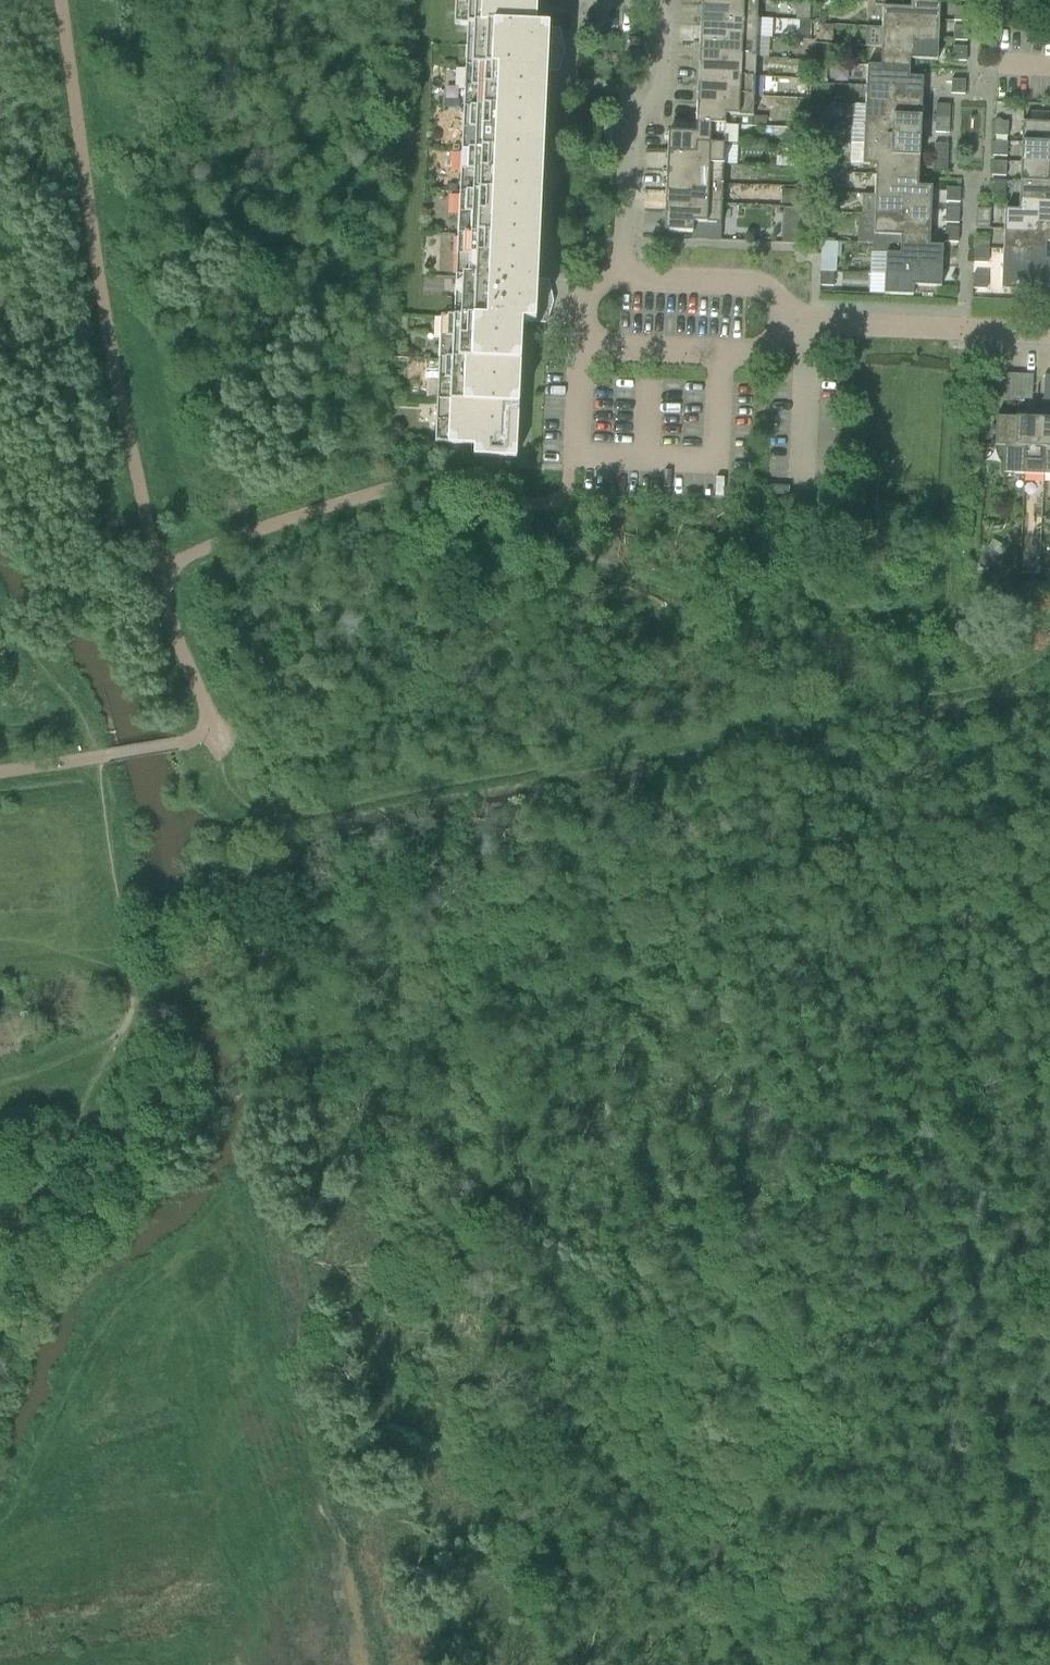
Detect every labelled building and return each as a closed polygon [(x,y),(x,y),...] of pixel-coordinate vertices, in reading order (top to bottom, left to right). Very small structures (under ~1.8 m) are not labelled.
[(454,25),(467,26),(460,172),(542,176),(548,50),(564,51),(559,29),(536,28),(537,0),(455,0),(454,25)] [(701,5),(700,25),(728,26),(729,16),(757,17),(757,0),(729,0),(729,6),(701,5)] [(939,21),(939,0),(929,0),(910,0),(910,9),(882,8),(882,28),(910,30),(910,20),(939,21)] [(967,22),(968,8),(954,7),(953,22),(967,22)] [(700,25),(699,44),(728,45),(728,36),(756,37),(757,17),(729,16),(728,26),(700,25)] [(910,30),(882,28),(881,48),(909,49),(910,39),(938,41),(939,21),(910,20),(910,30)] [(800,23),(799,36),(812,36),(812,24),(800,23)] [(966,42),(967,27),(953,27),(953,41),(966,42)] [(728,45),(699,44),(698,64),(727,65),(728,56),(755,57),(756,37),(728,36),(728,45)] [(867,65),(867,67),(909,69),(910,60),(937,61),(938,41),(910,39),(909,49),(881,48),(880,65),(867,65)] [(952,61),(966,62),(966,47),(952,47),(952,61)] [(727,65),(698,64),(697,83),(726,84),(727,75),(754,76),(755,57),(728,56),(727,65)] [(797,63),(797,73),(808,73),(808,64),(797,63)] [(909,69),(867,67),(866,86),(894,88),(893,97),(922,99),(923,78),(909,78),(909,69)] [(697,83),(696,103),(726,104),(726,95),(753,96),(754,76),(727,75),(726,84),(697,83)] [(800,85),(799,100),(809,100),(810,81),(800,80),(800,85)] [(964,95),(965,80),(951,80),(950,94),(964,95)] [(799,100),(800,85),(795,85),(794,92),(785,91),(784,99),(799,100)] [(866,86),(865,106),(893,107),(892,117),(921,118),(922,99),(893,97),(894,88),(866,86)] [(724,125),(724,126),(752,127),(752,117),(753,96),(726,95),(726,104),(696,103),(696,123),(724,125)] [(936,105),(935,119),(949,120),(950,105),(936,105)] [(893,107),(865,106),(864,125),(892,127),(892,136),(920,138),(921,118),(892,117),(893,107)] [(1049,134),(1049,114),(1049,124),(1022,123),(1021,143),(1049,144),(1049,134)] [(949,120),(935,119),(934,133),(948,134),(949,120)] [(1008,122),(994,122),(993,136),(1007,137),(1008,122)] [(668,132),(667,151),(696,152),(696,144),(723,145),(724,126),(724,125),(696,123),(695,124),(695,134),(674,133),(668,132)] [(674,123),(674,133),(695,134),(695,124),(674,123)] [(892,127),(864,125),(852,125),(851,144),(891,146),(891,156),(919,157),(920,138),(892,136),(892,127)] [(794,129),(793,147),(795,147),(805,147),(806,130),(794,129)] [(808,130),(807,142),(817,143),(818,131),(808,130)] [(1021,143),(1020,163),(1048,164),(1049,154),(1049,134),(1049,144),(1021,143)] [(993,142),(992,156),(1006,157),(1007,143),(993,142)] [(667,151),(666,171),(695,172),(696,164),(723,165),(723,145),(696,144),(696,152),(667,151)] [(891,146),(851,144),(850,164),(876,165),(876,176),(918,177),(919,157),(891,156),(891,146)] [(934,144),(933,158),(947,159),(948,145),(934,144)] [(795,147),(795,152),(799,157),(805,158),(806,148),(805,147),(795,147)] [(1019,182),(1047,183),(1048,174),(1049,174),(1049,154),(1048,164),(1020,163),(1019,182)] [(947,159),(933,158),(933,172),(947,173),(947,159)] [(992,162),(991,176),(1005,177),(1006,162),(992,162)] [(666,171),(665,191),(694,192),(695,183),(722,184),(723,165),(696,164),(695,172),(666,171)] [(441,317),(435,444),(474,446),(473,457),(516,459),(522,323),(546,324),(553,303),(536,302),(542,176),(460,172),(454,318),(441,317)] [(1018,202),(1049,203),(1049,174),(1048,174),(1047,183),(1019,182),(1018,202)] [(918,177),(876,176),(875,195),(903,197),(902,206),(931,208),(932,187),(918,186),(918,177)] [(991,181),(990,196),(1004,196),(1005,182),(991,181)] [(665,191),(664,210),(693,211),(694,203),(721,205),(722,184),(695,183),(694,192),(665,191)] [(959,203),(960,189),(946,188),(945,202),(959,203)] [(787,190),(787,205),(804,205),(804,190),(787,190)] [(812,193),(811,205),(821,205),(822,193),(812,193)] [(903,197),(875,195),(874,215),(902,216),(901,226),(930,227),(931,208),(902,206),(903,197)] [(1018,202),(1018,211),(1004,210),(1003,230),(1031,232),(1032,222),(1049,223),(1049,203),(1018,202)] [(663,232),(691,233),(690,240),(719,241),(721,205),(694,203),(693,211),(664,210),(663,232)] [(784,207),(782,243),(802,244),(803,244),(803,242),(804,208),(784,207)] [(958,224),(959,209),(945,209),(945,223),(958,224)] [(976,209),(975,223),(989,224),(990,210),(976,209)] [(902,216),(874,215),(873,234),(900,236),(900,245),(942,247),(929,246),(930,227),(901,226),(902,216)] [(1003,230),(1002,250),(1045,252),(1045,243),(1049,243),(1049,223),(1032,222),(1031,232),(1003,230)] [(944,242),(958,243),(958,229),(944,228),(944,242)] [(974,249),(988,249),(989,235),(975,235),(974,249)] [(803,242),(803,244),(802,254),(815,255),(816,243),(803,242)] [(820,257),(819,272),(833,272),(834,258),(834,243),(827,243),(821,243),(820,257)] [(885,252),(884,274),(913,275),(913,266),(941,267),(942,247),(900,245),(900,253),(885,252)] [(988,249),(974,249),(973,263),(987,264),(988,249)] [(1001,270),(1030,271),(1029,281),(1049,282),(1049,261),(1045,261),(1045,252),(1002,250),(1001,270)] [(913,275),(884,274),(883,295),(913,296),(913,286),(940,288),(941,267),(913,266),(913,275)] [(1001,270),(1001,290),(1028,291),(1027,301),(1049,302),(1049,282),(1029,281),(1030,271),(1001,270)] [(833,272),(819,272),(819,286),(833,287),(833,272)] [(973,274),(972,289),(986,290),(987,275),(973,274)] [(1017,401),(1019,375),(1005,374),(1004,401),(1017,401)] [(1033,375),(1019,375),(1017,401),(1031,402),(1033,375)] [(1015,446),(1016,418),(996,417),(994,446),(1004,447),(1003,474),(1024,475),(1025,446),(1015,446)] [(1036,419),(1016,418),(1015,446),(1025,446),(1024,475),(1043,476),(1044,447),(1035,447),(1036,419)] [(1036,419),(1035,447),(1044,447),(1043,476),(1049,476),(1049,419),(1036,419)] [(987,548),(977,564),(989,571),(999,555),(987,548)]
